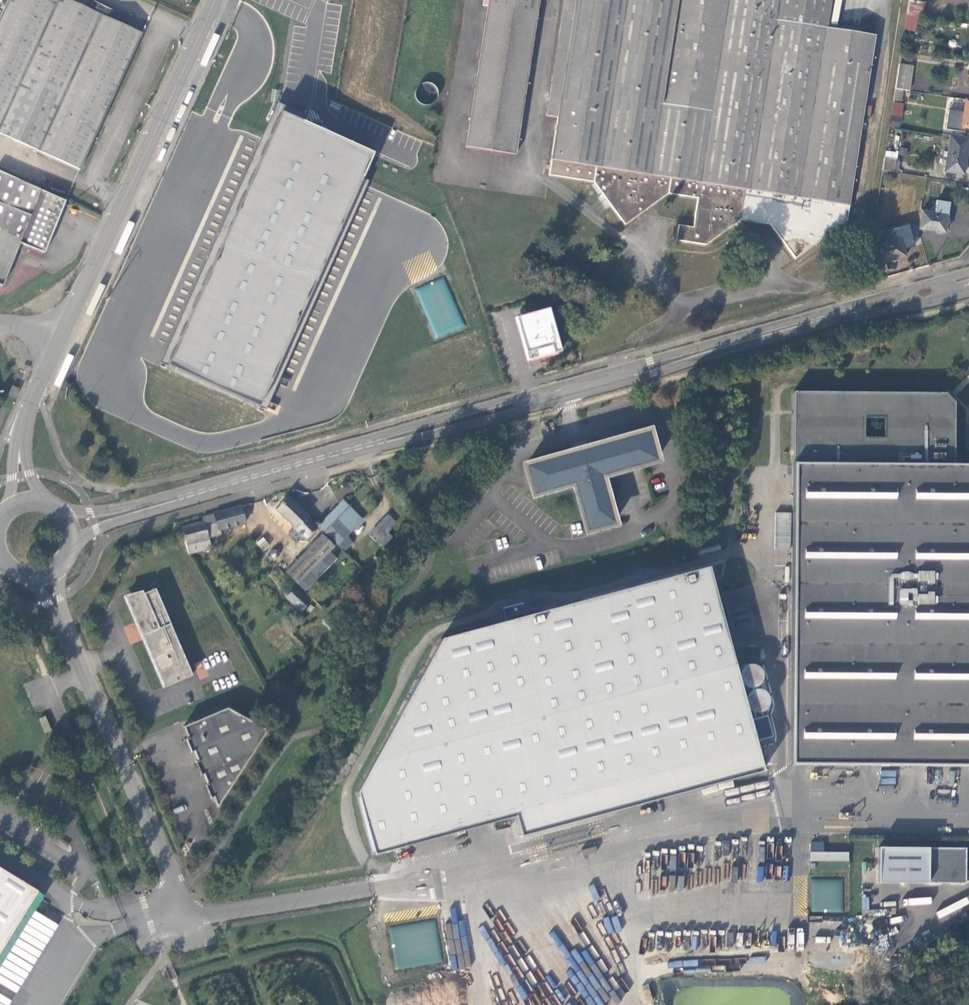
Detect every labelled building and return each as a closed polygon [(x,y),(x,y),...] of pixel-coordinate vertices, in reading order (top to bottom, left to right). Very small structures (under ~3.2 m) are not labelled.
[(0,23),(0,139),(80,174),(144,37),(63,0),(11,0),(0,23)] [(488,12),(484,11),(482,20),(486,20),(527,26),(526,34),(536,35),(541,0),(490,0),(488,12)] [(545,133),(557,135),(549,191),(593,200),(623,244),(669,212),(708,220),(703,248),(678,244),(676,258),(706,264),(735,235),(767,236),(796,266),(848,228),(877,42),(828,36),(833,0),(566,0),(545,133)] [(906,15),(916,17),(918,0),(908,0),(906,15)] [(915,29),(917,17),(916,17),(906,15),(904,27),(915,29)] [(527,26),(486,20),(465,161),(515,169),(536,35),(526,34),(527,26)] [(903,90),(918,93),(919,84),(905,82),(903,90)] [(895,89),(893,103),(901,104),(903,90),(895,89)] [(277,102),(161,361),(265,408),(368,180),(362,177),(374,150),(301,118),(303,114),(277,102)] [(968,143),(968,139),(950,136),(944,172),(964,176),(968,143)] [(882,170),(898,172),(899,162),(896,161),(896,160),(884,158),(882,170)] [(67,206),(43,194),(0,174),(0,288),(2,289),(20,245),(46,255),(67,206)] [(922,210),(919,228),(944,232),(950,202),(937,200),(935,213),(922,210)] [(873,247),(877,264),(905,256),(900,240),(873,247)] [(527,313),(514,317),(527,361),(539,357),(560,351),(547,307),(527,313)] [(18,392),(13,390),(9,397),(15,401),(18,392)] [(951,404),(940,393),(789,391),(785,766),(968,768),(968,464),(950,464),(951,404)] [(608,526),(596,477),(653,463),(642,424),(578,443),(509,462),(517,490),(519,499),(526,498),(561,490),(570,525),(573,536),(608,526)] [(273,511),(305,544),(318,533),(320,532),(336,547),(343,539),(359,522),(334,498),(312,519),(309,515),(306,518),(287,498),(273,511)] [(203,523),(180,529),(182,534),(187,554),(210,548),(207,538),(219,535),(218,531),(244,524),(239,507),(213,516),(214,517),(201,519),(203,523)] [(384,546),(393,536),(388,531),(397,521),(387,513),(369,533),(384,546)] [(321,536),(284,573),(296,585),(329,554),(334,548),(321,536)] [(255,545),(265,551),(271,543),(260,537),(255,545)] [(497,551),(509,547),(506,537),(494,540),(497,551)] [(348,545),(343,539),(336,547),(341,552),(348,545)] [(274,547),(272,548),(270,550),(270,553),(272,555),(274,556),(277,554),(278,552),(278,550),(276,548),(274,547)] [(337,562),(329,554),(296,585),(304,593),(337,562)] [(524,619),(511,622),(537,718),(513,725),(524,768),(500,774),(512,818),(756,753),(706,570),(524,619)] [(192,676),(154,589),(129,601),(166,686),(192,676)] [(293,589),(285,597),(300,611),(308,604),(293,589)] [(503,619),(522,614),(540,609),(538,600),(499,610),(502,619),(503,619)] [(511,622),(524,619),(522,614),(503,619),(504,623),(440,640),(355,792),(372,855),(512,818),(500,774),(524,768),(513,725),(537,718),(511,622)] [(133,624),(124,626),(130,644),(139,641),(133,624)] [(224,708),(181,727),(217,807),(264,731),(262,727),(224,708)] [(45,717),(39,720),(45,733),(51,731),(45,717)] [(756,753),(512,818),(517,838),(761,773),(756,753)] [(896,771),(881,770),(881,784),(895,784),(896,771)] [(849,861),(849,852),(823,851),(823,842),(810,841),(810,860),(849,861)] [(880,881),(966,883),(967,847),(880,846),(880,881)] [(34,894),(0,874),(0,949),(34,894)] [(812,880),(811,912),(842,913),(843,900),(833,900),(834,887),(820,887),(820,880),(812,880)] [(615,914),(602,920),(608,934),(622,928),(615,914)] [(877,925),(885,947),(904,940),(899,928),(904,926),(901,917),(877,925)] [(881,952),(886,961),(908,948),(903,940),(881,952)]
